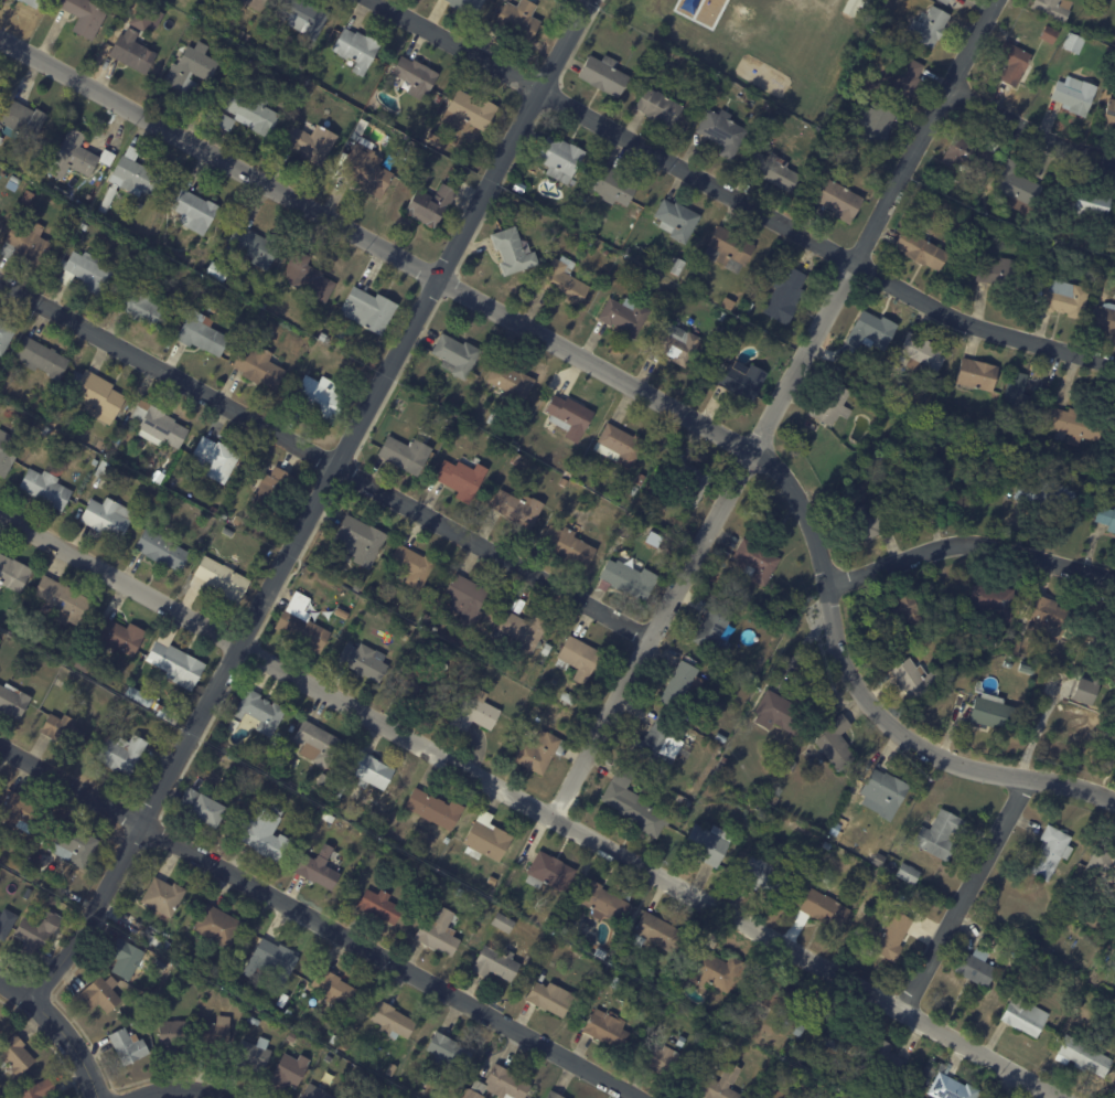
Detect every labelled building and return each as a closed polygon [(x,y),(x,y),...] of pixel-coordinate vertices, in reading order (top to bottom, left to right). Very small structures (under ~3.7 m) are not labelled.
[(40,0),(16,0),(36,9),(40,0)] [(58,7),(62,0),(85,0),(107,11),(92,40),(72,30),(78,17),(58,7)] [(239,1),(240,0),(265,0),(259,11),(239,1)] [(277,18),(286,0),(304,0),(303,1),(307,3),(307,1),(313,4),(312,7),(315,8),(317,4),(330,12),(314,41),(301,34),(302,31),(277,18)] [(450,2),(446,0),(484,0),(474,18),(461,10),(449,3),(450,2)] [(492,25),(505,0),(517,7),(521,0),(528,0),(536,4),(537,4),(532,15),(540,21),(532,36),(530,35),(525,45),(515,40),(516,39),(492,25)] [(843,11),(848,0),(862,0),(854,17),(843,11)] [(1031,8),(1035,0),(1071,0),(1073,1),(1070,9),(1071,10),(1065,23),(1031,8)] [(144,32),(130,23),(143,1),(164,13),(154,30),(149,26),(146,32),(144,32)] [(201,2),(217,11),(211,24),(194,15),(201,2)] [(950,17),(944,26),(945,28),(939,40),(937,39),(933,47),(905,34),(913,19),(918,21),(922,12),(928,14),(933,6),(951,14),(950,17)] [(1044,39),(1040,36),(1047,24),(1060,32),(1053,44),(1044,39)] [(147,47),(157,53),(144,74),(108,54),(120,32),(124,34),(128,26),(139,32),(135,41),(147,47)] [(346,29),(355,33),(356,31),(365,35),(366,34),(380,43),(362,76),(352,71),(356,62),(347,56),(346,58),(331,50),(344,26),(346,29)] [(890,32),(887,38),(880,33),(883,28),(890,32)] [(1076,53),(1063,46),(1070,31),(1086,39),(1079,54),(1076,53)] [(247,34),(253,36),(248,43),(244,41),(247,34)] [(249,46),(255,38),(261,41),(256,50),(249,46)] [(204,54),(218,62),(208,81),(199,75),(189,95),(164,82),(173,63),(176,65),(186,45),(194,49),(197,40),(208,45),(204,54)] [(1031,64),(1034,66),(1026,83),(1020,79),(1016,86),(1001,78),(1009,64),(997,56),(1006,40),(1032,55),(1028,63),(1031,64)] [(600,90),(590,85),(591,83),(578,76),(589,54),(601,61),(604,54),(619,61),(615,68),(630,76),(619,97),(604,90),(604,92),(600,90)] [(405,57),(412,62),(414,60),(439,74),(424,102),(399,88),(401,84),(389,77),(401,55),(405,57)] [(923,66),(918,77),(920,78),(907,104),(881,89),(878,94),(862,86),(870,72),(883,79),(894,60),(902,64),(907,55),(924,65),(923,66)] [(246,78),(237,74),(246,57),(255,62),(246,78)] [(270,68),(278,72),(274,81),(266,77),(270,68)] [(1072,77),(1098,86),(1086,118),(1069,111),(1070,109),(1062,107),(1063,104),(1051,98),(1058,81),(1060,81),(1062,74),(1068,76),(1068,75),(1072,77)] [(257,90),(260,83),(275,89),(270,97),(257,90)] [(279,92),(282,84),(291,89),(287,96),(279,92)] [(646,116),(645,116),(646,114),(635,107),(646,86),(656,92),(657,90),(663,94),(662,95),(683,106),(672,127),(661,121),(661,124),(646,116)] [(461,90),(470,95),(472,92),(498,107),(485,131),(470,124),(464,132),(441,119),(458,88),(461,90)] [(236,119),(234,118),(236,115),(224,108),(234,89),(253,99),(256,92),(269,98),(265,106),(280,115),(268,138),(250,129),(250,127),(236,119)] [(854,94),(847,104),(839,100),(845,89),(854,94)] [(1109,97),(1114,99),(1114,124),(1104,121),(1109,97)] [(25,106),(34,110),(35,108),(47,115),(34,140),(19,132),(15,139),(2,132),(7,125),(0,121),(11,98),(25,106)] [(897,116),(891,125),(893,126),(888,135),(889,136),(881,150),(856,136),(862,124),(855,119),(864,103),(878,111),(881,105),(898,114),(897,116)] [(726,109),(730,111),(727,118),(747,129),(731,159),(718,152),(722,145),(695,129),(707,107),(718,113),(721,107),(726,109)] [(225,115),(235,120),(229,131),(217,125),(223,114),(225,115)] [(326,129),(336,136),(323,161),(317,157),(313,163),(300,156),(302,151),(282,141),(291,125),(300,129),(301,129),(307,131),(311,121),(326,129)] [(83,137),(78,146),(98,158),(88,177),(68,167),(61,180),(46,172),(71,127),(84,135),(83,137)] [(973,168),(972,167),(968,173),(942,162),(956,131),(983,143),(986,137),(999,143),(985,173),(973,168)] [(433,138),(442,142),(439,149),(425,141),(428,135),(433,138)] [(568,143),(569,145),(570,142),(586,151),(567,184),(546,172),(549,167),(535,159),(548,135),(560,141),(561,140),(568,143)] [(406,150),(411,140),(419,145),(414,153),(406,150)] [(394,173),(380,200),(362,190),(365,183),(341,171),(349,154),(342,152),(346,143),(353,147),(355,141),(375,151),(374,153),(383,159),(379,166),(394,173)] [(131,146),(140,150),(135,161),(161,175),(151,195),(142,191),(139,196),(118,185),(116,189),(117,190),(104,215),(97,213),(111,183),(108,181),(121,154),(124,156),(129,145),(131,146)] [(419,146),(426,150),(420,160),(414,156),(419,146)] [(110,163),(109,166),(97,160),(104,148),(115,154),(110,163)] [(800,175),(790,193),(746,168),(755,150),(768,157),(771,151),(778,154),(778,156),(789,162),(786,168),(800,175)] [(1016,172),(1037,181),(1025,211),(993,198),(1008,158),(1020,162),(1016,172)] [(607,164),(617,169),(612,177),(635,189),(626,205),(615,200),(612,204),(602,199),(604,195),(591,189),(604,163),(607,164)] [(422,171),(430,174),(427,182),(419,178),(422,171)] [(35,173),(40,177),(36,182),(31,179),(33,173),(35,173)] [(865,199),(850,224),(834,215),(836,212),(816,201),(828,179),(865,199)] [(457,191),(458,192),(450,207),(447,205),(435,228),(405,213),(417,189),(433,198),(436,194),(437,195),(442,183),(457,191)] [(1100,190),(1113,193),(1106,222),(1072,213),(1079,184),(1100,190)] [(184,190),(206,202),(207,200),(218,206),(203,236),(178,222),(182,214),(171,207),(182,188),(184,190)] [(666,199),(675,204),(675,202),(700,215),(685,244),(671,236),(672,233),(660,226),(663,221),(654,216),(664,199),(666,199)] [(140,204),(143,205),(140,212),(135,210),(138,202),(140,204)] [(10,259),(0,254),(0,251),(4,242),(3,242),(19,213),(45,227),(40,237),(54,245),(42,269),(13,254),(10,259)] [(554,221),(559,225),(555,232),(549,228),(554,221)] [(86,231),(79,228),(83,222),(88,225),(86,231)] [(242,226),(265,238),(267,233),(280,241),(265,269),(250,263),(253,258),(226,245),(237,224),(242,226)] [(721,226),(730,231),(731,230),(744,236),(743,238),(755,246),(744,267),(742,266),(738,274),(725,267),(726,266),(716,260),(715,262),(704,255),(709,246),(707,245),(718,225),(721,226)] [(518,236),(525,255),(534,252),(538,264),(504,276),(500,264),(504,262),(500,248),(496,249),(491,235),(515,226),(518,236)] [(922,237),(948,253),(939,271),(925,265),(924,267),(903,255),(905,253),(893,246),(904,227),(922,237)] [(615,245),(619,238),(624,241),(621,248),(615,245)] [(84,252),(100,260),(97,264),(112,273),(99,298),(79,287),(83,280),(74,276),(67,287),(58,281),(65,270),(63,269),(63,268),(57,265),(62,258),(66,262),(72,250),(82,256),(84,252)] [(300,250),(311,257),(308,264),(323,274),(322,276),(336,284),(324,303),(282,279),(299,250),(300,250)] [(579,307),(538,285),(554,257),(559,260),(561,255),(576,263),(569,276),(590,287),(579,307)] [(669,271),(676,257),(686,262),(678,276),(669,271)] [(997,283),(976,281),(977,263),(999,264),(1000,258),(1011,258),(1018,262),(1017,284),(997,283)] [(204,275),(212,260),(229,270),(222,285),(204,275)] [(796,269),(808,276),(801,289),(804,290),(796,307),(797,307),(787,326),(763,313),(772,296),(765,292),(776,270),(784,275),(789,266),(796,269)] [(1091,288),(1082,320),(1068,317),(1069,313),(1064,312),(1064,313),(1059,311),(1059,310),(1055,310),(1054,312),(1042,309),(1047,290),(1050,291),(1052,279),(1091,288)] [(540,288),(534,299),(528,296),(535,285),(540,288)] [(356,287),(375,297),(377,294),(397,305),(380,335),(339,312),(353,286),(356,287)] [(140,320),(139,322),(125,316),(126,312),(116,307),(126,288),(137,295),(140,287),(152,294),(152,292),(162,298),(158,306),(168,311),(158,330),(140,320)] [(624,331),(612,324),(611,326),(598,318),(609,297),(623,305),(626,297),(651,311),(635,338),(624,331)] [(748,300),(754,305),(749,313),(742,310),(748,300)] [(1109,303),(1114,305),(1114,334),(1091,328),(1096,305),(1101,306),(1105,303),(1109,303)] [(196,312),(213,320),(210,328),(228,338),(218,356),(203,349),(203,350),(191,344),(190,348),(175,340),(191,309),(196,312)] [(883,317),(899,326),(885,351),(872,344),(871,348),(864,343),(860,350),(846,341),(862,310),(881,320),(883,317)] [(721,311),(727,315),(723,322),(717,318),(721,311)] [(700,337),(684,366),(672,361),(674,358),(656,349),(665,331),(656,328),(663,316),(669,320),(669,321),(685,329),(687,330),(700,337)] [(1,358),(0,357),(0,319),(17,328),(1,358)] [(463,342),(465,339),(481,348),(465,379),(451,372),(452,370),(441,364),(444,358),(431,352),(442,331),(463,342)] [(321,332),(328,335),(323,342),(318,338),(321,332)] [(911,332),(947,350),(937,371),(924,364),(920,373),(908,367),(912,358),(900,352),(909,332),(911,332)] [(28,337),(50,350),(51,348),(55,350),(54,352),(69,360),(57,382),(46,376),(49,374),(36,367),(34,371),(12,358),(24,335),(28,337)] [(272,353),(268,361),(285,371),(275,391),(259,381),(257,384),(242,375),(244,373),(232,365),(243,348),(244,349),(247,344),(251,348),(249,351),(254,353),(258,345),(272,353)] [(964,358),(999,367),(993,392),(956,383),(963,358),(964,358)] [(505,364),(521,372),(521,370),(536,377),(526,396),(512,388),(512,387),(490,375),(497,361),(505,364)] [(729,390),(718,384),(729,364),(746,373),(751,364),(768,374),(751,404),(741,398),(741,397),(729,390)] [(88,371),(114,385),(111,390),(125,397),(109,425),(83,411),(86,404),(69,395),(73,391),(65,386),(75,370),(82,374),(85,369),(88,371)] [(1028,377),(1023,394),(1048,401),(1042,420),(1003,411),(1014,371),(1029,375),(1028,377)] [(307,375),(319,382),(321,376),(336,385),(333,392),(345,398),(331,425),(314,415),(315,413),(292,399),(305,375),(307,375)] [(851,392),(844,406),(853,412),(848,420),(840,416),(837,422),(835,420),(832,427),(810,415),(817,399),(823,402),(833,382),(851,392)] [(567,395),(594,409),(578,441),(565,435),(568,429),(548,419),(551,413),(545,409),(555,393),(565,398),(567,395)] [(143,399),(164,411),(164,413),(174,418),(173,420),(187,428),(178,448),(162,439),(160,445),(136,431),(139,426),(135,425),(138,419),(130,416),(140,397),(143,399)] [(1053,408),(1070,412),(1071,408),(1081,411),(1080,415),(1104,422),(1098,443),(1082,438),(1080,446),(1070,444),(1072,435),(1048,428),(1053,408)] [(486,422),(490,416),(498,420),(495,426),(486,422)] [(50,418),(57,423),(55,428),(47,424),(50,418)] [(611,424),(634,435),(635,433),(646,438),(631,468),(593,449),(608,422),(611,424)] [(459,433),(463,425),(469,427),(464,435),(459,433)] [(42,434),(45,426),(52,429),(47,437),(42,434)] [(3,478),(0,476),(0,429),(11,436),(8,443),(19,449),(3,478)] [(205,436),(216,441),(217,439),(240,451),(239,454),(240,454),(236,462),(235,462),(224,483),(204,472),(206,467),(191,459),(194,452),(193,451),(202,434),(205,436)] [(415,437),(432,447),(417,475),(377,454),(388,434),(408,445),(412,436),(415,437)] [(903,458),(894,449),(901,443),(911,452),(904,459),(903,458)] [(516,466),(510,461),(515,452),(521,457),(516,466)] [(695,507),(679,498),(687,482),(667,471),(675,457),(697,469),(698,468),(712,475),(695,507)] [(460,460),(472,467),(475,460),(487,467),(469,503),(455,495),(458,490),(433,477),(444,458),(455,463),(458,459),(460,460)] [(107,482),(94,475),(101,460),(117,468),(109,482),(107,482)] [(279,469),(292,477),(287,487),(292,490),(285,503),(279,501),(270,516),(250,505),(259,489),(256,487),(265,473),(269,476),(275,466),(279,469)] [(35,471),(41,475),(43,470),(58,479),(56,483),(72,492),(61,512),(18,488),(29,468),(35,471)] [(153,483),(160,472),(164,475),(159,486),(153,483)] [(640,486),(634,482),(639,472),(645,476),(640,486)] [(1036,477),(1076,488),(1072,507),(1054,502),(1052,510),(1042,507),(1043,505),(1015,498),(1020,481),(1033,484),(1036,477)] [(631,493),(635,486),(640,488),(635,495),(631,493)] [(505,512),(491,505),(500,488),(518,498),(522,492),(532,498),(533,495),(544,502),(532,526),(505,512)] [(161,514),(153,510),(162,495),(175,503),(172,509),(165,505),(161,514)] [(103,534),(88,527),(89,526),(79,521),(92,499),(101,505),(107,498),(135,513),(119,541),(105,532),(104,535),(103,534)] [(212,507),(217,510),(214,515),(208,512),(212,507)] [(1114,510),(1114,534),(1108,532),(1111,525),(1096,522),(1101,507),(1114,510)] [(890,526),(881,531),(882,533),(856,545),(844,519),(866,508),(869,514),(883,508),(892,525),(890,526)] [(373,526),(387,534),(374,558),(333,537),(346,513),(373,526)] [(232,523),(236,515),(243,518),(238,526),(232,523)] [(573,534),(597,547),(585,567),(539,542),(550,523),(562,529),(565,524),(576,531),(573,534)] [(160,535),(169,541),(190,554),(179,573),(160,561),(158,564),(144,555),(146,555),(133,548),(146,527),(158,535),(159,534),(160,535)] [(764,586),(750,578),(752,575),(743,571),(746,568),(737,563),(738,559),(732,556),(743,536),(757,544),(758,543),(773,552),(772,553),(780,557),(764,586)] [(401,544),(424,555),(425,554),(436,559),(420,588),(405,580),(409,573),(388,562),(399,542),(401,544)] [(20,594),(0,584),(0,554),(13,561),(13,559),(32,569),(20,594)] [(223,566),(250,580),(236,606),(218,596),(222,590),(193,575),(204,555),(223,566)] [(618,559),(642,572),(644,566),(658,574),(645,599),(620,587),(619,588),(611,585),(612,583),(601,576),(610,558),(615,562),(618,559)] [(458,573),(489,589),(468,627),(457,620),(461,612),(449,606),(454,598),(443,593),(455,572),(458,573)] [(46,576),(58,583),(58,582),(77,593),(77,594),(90,601),(76,629),(29,603),(43,575),(46,576)] [(353,588),(357,579),(364,584),(360,591),(353,588)] [(998,588),(1015,590),(1010,622),(969,618),(973,585),(998,588)] [(371,586),(378,589),(374,596),(367,593),(371,586)] [(320,651),(276,628),(296,590),(311,598),(305,609),(311,612),(308,619),(331,631),(320,651)] [(872,608),(897,600),(896,599),(912,594),(923,623),(907,629),(903,619),(880,628),(872,608)] [(1037,595),(1057,603),(1055,606),(1071,611),(1061,640),(1036,631),(1033,638),(1025,635),(1030,619),(1025,617),(1033,594),(1037,595)] [(726,626),(720,636),(731,642),(723,657),(693,640),(712,600),(733,611),(726,626)] [(335,612),(339,606),(351,612),(346,619),(335,612)] [(507,609),(529,620),(533,614),(548,621),(530,653),(522,649),(525,642),(497,627),(507,609)] [(114,622),(126,629),(128,623),(146,632),(132,658),(98,641),(109,620),(114,622)] [(169,626),(178,630),(169,646),(205,665),(191,692),(164,678),(167,672),(146,661),(165,623),(169,626)] [(400,638),(403,632),(409,636),(407,641),(400,638)] [(572,636),(601,651),(583,684),(572,679),(578,668),(557,657),(569,633),(572,636)] [(1012,640),(1021,642),(1017,659),(1008,655),(1012,640)] [(361,674),(354,671),(355,669),(337,659),(347,641),(357,648),(361,641),(375,650),(376,649),(383,652),(378,659),(386,663),(377,681),(364,673),(363,675),(361,674)] [(544,649),(547,643),(553,646),(547,655),(542,652),(544,649)] [(683,659),(698,668),(677,708),(660,699),(680,659),(683,659)] [(912,662),(915,668),(921,664),(928,673),(923,676),(923,679),(937,669),(944,679),(912,701),(891,671),(909,659),(912,662)] [(1025,661),(1034,664),(1031,673),(1021,670),(1025,661)] [(406,678),(426,687),(417,707),(394,695),(396,690),(390,686),(398,671),(407,675),(406,678)] [(411,708),(434,715),(445,684),(422,677),(411,708)] [(1074,697),(1081,679),(1101,685),(1093,707),(1073,700),(1074,697)] [(4,714),(0,712),(0,686),(3,687),(6,683),(30,697),(28,702),(28,703),(19,719),(10,715),(9,716),(4,714)] [(124,694),(129,686),(153,700),(149,708),(124,694)] [(251,689),(261,694),(259,697),(262,699),(264,696),(269,700),(268,702),(271,703),(272,701),(286,707),(270,736),(256,728),(257,726),(250,722),(253,716),(246,712),(242,718),(233,714),(248,686),(251,689)] [(482,724),(472,719),(465,733),(449,724),(465,691),(473,694),(476,686),(489,693),(484,701),(501,710),(491,729),(482,724)] [(770,690),(793,702),(798,692),(815,702),(796,735),(774,722),(770,729),(755,722),(759,714),(754,712),(768,687),(770,690)] [(564,692),(576,697),(571,704),(559,699),(564,692)] [(997,697),(1005,700),(1004,705),(1017,708),(1010,729),(994,724),(993,727),(969,721),(976,697),(980,699),(982,693),(997,697)] [(159,704),(165,708),(161,716),(154,712),(159,704)] [(844,715),(851,725),(840,733),(849,745),(847,746),(856,757),(838,770),(812,736),(841,712),(844,715)] [(668,719),(663,728),(684,740),(668,768),(633,748),(640,736),(644,739),(660,713),(668,718),(668,719)] [(50,738),(39,732),(49,714),(60,719),(63,714),(73,721),(71,725),(85,735),(76,750),(71,747),(71,746),(55,737),(53,740),(50,738)] [(238,722),(234,733),(226,729),(232,717),(239,721),(238,722)] [(305,719),(342,739),(326,768),(299,754),(304,744),(293,738),(304,718),(305,719)] [(219,731),(223,724),(228,726),(225,733),(219,731)] [(566,745),(560,756),(554,751),(542,775),(513,759),(523,740),(530,745),(534,737),(529,735),(534,725),(547,732),(547,731),(567,742),(566,745)] [(1104,753),(1114,726),(1114,757),(1104,753)] [(718,732),(727,736),(723,743),(715,737),(718,732)] [(147,745),(129,778),(118,771),(117,774),(104,766),(105,764),(95,759),(107,738),(116,743),(119,738),(128,743),(132,735),(148,744),(147,745)] [(362,749),(396,768),(384,790),(369,781),(366,788),(357,783),(356,782),(360,777),(349,770),(360,748),(362,749)] [(630,781),(626,788),(642,796),(639,800),(672,818),(666,829),(663,827),(656,838),(637,827),(639,825),(625,818),(626,815),(619,812),(620,810),(600,799),(621,763),(635,771),(630,781)] [(876,768),(885,772),(886,771),(894,777),(894,776),(911,785),(890,820),(879,814),(880,813),(861,802),(866,796),(859,792),(873,767),(876,768)] [(317,782),(322,772),(329,776),(323,786),(317,782)] [(345,786),(339,798),(331,793),(337,781),(345,786)] [(259,785),(268,789),(264,797),(256,792),(259,785)] [(204,795),(224,806),(214,827),(176,807),(186,786),(204,795)] [(779,786),(784,789),(774,807),(769,804),(779,786)] [(418,788),(437,798),(437,797),(444,801),(443,802),(449,804),(451,799),(463,806),(451,831),(430,820),(427,825),(418,821),(421,815),(404,807),(415,787),(418,788)] [(9,814),(0,810),(0,804),(7,790),(11,792),(28,801),(26,803),(44,812),(32,834),(7,820),(9,814)] [(750,807),(753,801),(764,807),(762,812),(750,807)] [(280,817),(271,834),(277,836),(279,833),(289,838),(278,861),(268,855),(267,856),(254,850),(255,848),(239,839),(257,804),(268,810),(272,802),(283,808),(279,815),(280,817)] [(969,825),(963,836),(959,835),(956,843),(957,843),(947,861),(913,843),(922,825),(930,829),(942,807),(971,823),(969,825)] [(483,809),(493,814),(489,822),(512,835),(497,861),(482,853),(479,859),(465,851),(469,845),(462,841),(474,819),(475,819),(482,808),(483,809)] [(323,810),(334,817),(331,822),(320,817),(323,810)] [(64,823),(98,842),(83,871),(47,852),(63,822),(64,823)] [(717,867),(683,849),(696,823),(710,831),(714,825),(733,835),(717,867)] [(1040,836),(1048,823),(1071,836),(1066,844),(1073,848),(1066,859),(1061,855),(1047,881),(1029,871),(1044,841),(1039,838),(1040,836)] [(825,840),(833,844),(829,850),(822,846),(825,840)] [(331,851),(324,864),(340,873),(330,889),(315,881),(314,883),(293,871),(303,853),(314,860),(324,842),(333,846),(331,851)] [(557,857),(562,861),(561,862),(576,868),(564,893),(542,881),(538,888),(525,882),(529,874),(527,873),(539,849),(551,855),(553,855),(557,857)] [(872,862),(878,852),(887,856),(881,867),(872,862)] [(761,859),(789,874),(774,899),(739,880),(753,854),(761,859)] [(1100,854),(1090,854),(1089,868),(1099,869),(1100,854)] [(896,875),(902,862),(910,865),(910,864),(914,867),(921,872),(914,885),(896,875)] [(157,877),(171,885),(173,882),(186,888),(170,918),(162,913),(160,917),(153,914),(156,909),(140,900),(154,875),(157,877)] [(601,887),(629,902),(618,921),(604,915),(601,919),(589,913),(591,908),(573,898),(585,876),(603,885),(601,887)] [(461,896),(455,893),(459,887),(464,891),(461,896)] [(823,923),(798,909),(811,887),(826,895),(851,908),(839,931),(823,923)] [(28,888),(32,892),(28,900),(23,897),(28,888)] [(371,914),(356,906),(366,888),(378,894),(380,888),(390,894),(387,899),(404,908),(394,925),(372,913),(372,915),(371,914)] [(902,903),(889,895),(893,888),(902,893),(901,894),(907,897),(902,903)] [(211,904),(243,923),(228,948),(191,927),(205,902),(211,904)] [(453,914),(448,927),(454,930),(452,935),(460,938),(451,957),(436,949),(435,950),(426,946),(427,945),(414,938),(421,923),(426,925),(427,921),(431,924),(433,920),(432,920),(440,905),(454,913),(453,914)] [(4,942),(0,940),(0,912),(1,913),(3,909),(18,917),(4,942)] [(55,915),(62,919),(51,940),(47,939),(36,961),(19,952),(24,941),(13,936),(22,919),(36,926),(45,910),(55,915)] [(647,912),(684,931),(673,952),(646,938),(641,948),(629,941),(645,910),(647,912)] [(899,912),(913,919),(900,945),(902,946),(894,961),(870,948),(878,932),(882,935),(896,910),(899,912)] [(497,912),(515,921),(508,932),(491,923),(497,912)] [(995,940),(993,945),(985,941),(989,935),(996,938),(995,940)] [(111,948),(118,937),(144,952),(128,981),(110,971),(117,959),(108,953),(111,948)] [(156,937),(161,940),(158,947),(152,944),(156,937)] [(265,939),(278,946),(279,944),(292,950),(291,953),(298,957),(289,973),(264,959),(253,979),(242,972),(260,937),(265,939)] [(484,977),(471,969),(484,944),(502,953),(505,948),(515,952),(512,959),(519,963),(511,981),(490,970),(485,977),(484,977)] [(987,962),(998,968),(987,988),(955,970),(966,950),(973,955),(977,946),(990,952),(985,961),(987,962)] [(701,949),(728,962),(731,955),(742,960),(727,991),(706,980),(703,987),(685,977),(699,948),(701,949)] [(323,968),(341,977),(340,979),(355,988),(346,1004),(331,995),(329,1001),(319,995),(321,991),(310,985),(321,966),(323,968)] [(770,978),(795,992),(786,1008),(778,1002),(773,1009),(761,1002),(765,996),(753,989),(762,973),(770,978)] [(89,1009),(77,995),(99,974),(104,980),(110,976),(117,983),(111,988),(121,1000),(106,1013),(97,1003),(90,1010),(89,1009)] [(610,985),(615,977),(622,980),(617,989),(610,985)] [(562,1017),(526,999),(536,981),(540,983),(542,982),(544,983),(543,985),(546,987),(549,981),(575,994),(562,1017)] [(276,1003),(282,992),(288,996),(282,1006),(276,1003)] [(1025,1000),(1050,1014),(1037,1038),(1021,1030),(1020,1030),(1000,1020),(1016,992),(1026,999),(1025,1000)] [(384,1001),(395,1008),(394,1010),(416,1021),(406,1038),(398,1034),(396,1038),(379,1031),(383,1025),(371,1019),(379,1000),(384,1001)] [(1081,1012),(1074,1009),(1079,1001),(1084,1005),(1081,1012)] [(124,1002),(127,1006),(120,1011),(117,1008),(124,1002)] [(604,1041),(603,1040),(602,1042),(582,1031),(593,1012),(593,1013),(597,1008),(605,1013),(603,1017),(604,1019),(607,1013),(608,1014),(610,1010),(618,1015),(617,1016),(625,1021),(621,1028),(628,1032),(619,1048),(604,1041)] [(248,1014),(259,1021),(257,1025),(254,1023),(253,1024),(245,1020),(248,1014)] [(181,1021),(186,1020),(186,1046),(176,1046),(176,1056),(159,1056),(158,1021),(173,1021),(173,1020),(179,1020),(179,1021),(181,1021)] [(217,1023),(229,1024),(227,1047),(214,1046),(213,1059),(197,1057),(201,1022),(217,1023)] [(793,1033),(798,1022),(805,1026),(800,1036),(793,1033)] [(114,1047),(107,1035),(124,1026),(129,1036),(135,1033),(138,1040),(141,1038),(149,1052),(122,1066),(114,1047)] [(297,1036),(292,1042),(286,1038),(291,1031),(297,1035),(297,1036)] [(439,1033),(462,1045),(461,1046),(472,1052),(463,1069),(447,1060),(444,1066),(435,1060),(438,1055),(426,1049),(436,1031),(439,1033)] [(2,1068),(0,1066),(0,1057),(1,1056),(0,1055),(0,1047),(14,1034),(17,1036),(24,1045),(23,1047),(35,1060),(15,1078),(8,1070),(10,1068),(7,1064),(2,1068)] [(721,1034),(735,1042),(731,1048),(718,1041),(721,1034)] [(1065,1064),(1055,1059),(1059,1053),(1058,1052),(1066,1034),(1114,1059),(1104,1077),(1089,1069),(1086,1072),(1074,1065),(1076,1063),(1070,1059),(1066,1065),(1065,1064)] [(677,1045),(675,1043),(679,1035),(686,1037),(682,1046),(677,1045)] [(269,1041),(265,1048),(270,1051),(262,1069),(247,1063),(244,1072),(230,1065),(242,1040),(255,1045),(259,1036),(269,1041)] [(664,1045),(678,1052),(666,1074),(655,1068),(654,1070),(642,1065),(644,1062),(639,1058),(646,1042),(661,1049),(664,1045)] [(292,1057),(297,1059),(300,1054),(309,1059),(307,1065),(308,1066),(296,1089),(286,1084),(281,1092),(267,1084),(283,1053),(292,1057)] [(931,1058),(941,1064),(931,1083),(921,1077),(931,1058)] [(743,1096),(742,1097),(705,1097),(697,1094),(707,1076),(719,1081),(730,1062),(741,1068),(732,1084),(731,1083),(730,1084),(729,1087),(743,1096)] [(851,1069),(855,1062),(862,1065),(859,1072),(851,1069)] [(530,1085),(523,1097),(502,1097),(485,1089),(482,1095),(485,1097),(463,1097),(469,1088),(470,1089),(475,1079),(486,1085),(487,1083),(485,1081),(495,1063),(508,1069),(510,1070),(508,1073),(530,1085)] [(393,1076),(387,1073),(392,1064),(397,1067),(393,1076)] [(982,1090),(977,1097),(937,1097),(928,1094),(940,1072),(943,1074),(966,1086),(967,1084),(982,1090)] [(44,1096),(45,1097),(19,1097),(17,1092),(50,1077),(51,1079),(56,1090),(44,1096)] [(309,1083),(337,1097),(300,1097),(309,1083)]
